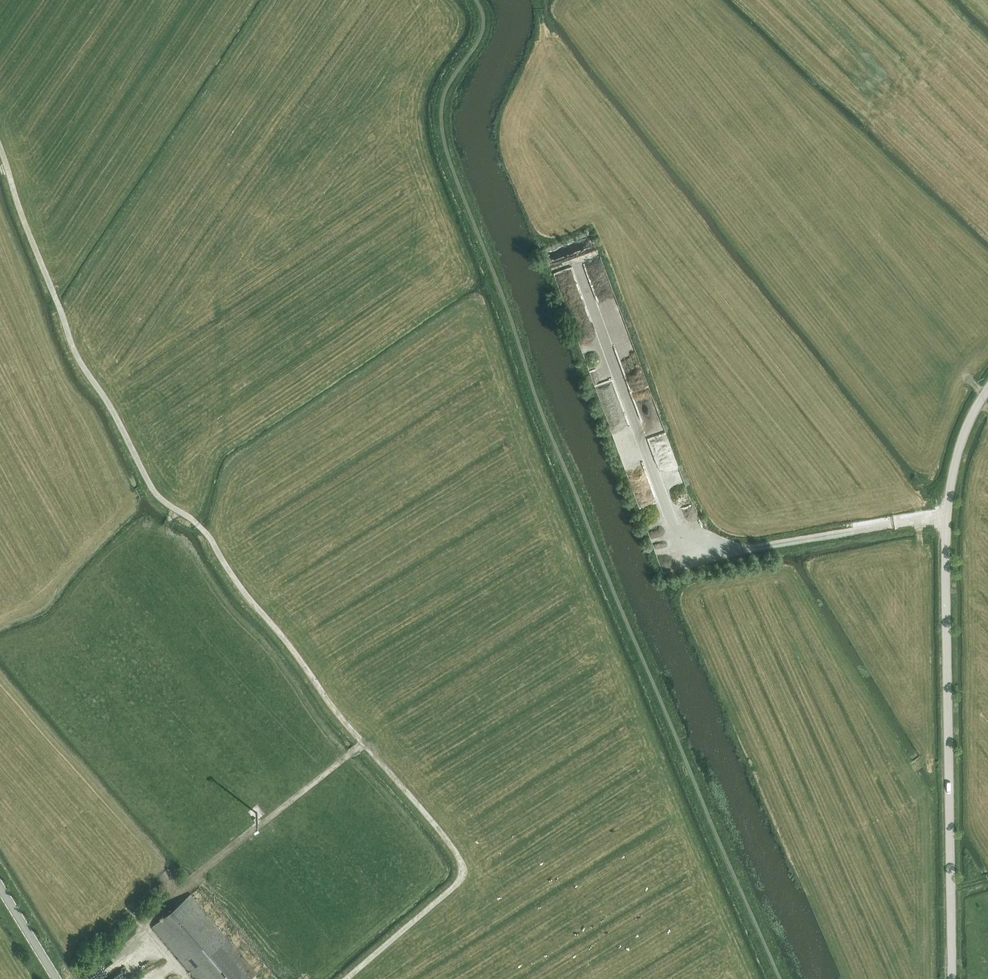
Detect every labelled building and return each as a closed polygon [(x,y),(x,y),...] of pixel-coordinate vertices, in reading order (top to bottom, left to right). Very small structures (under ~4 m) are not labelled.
[(152,926),(197,978),(249,978),(257,973),(191,894),(152,926)]
